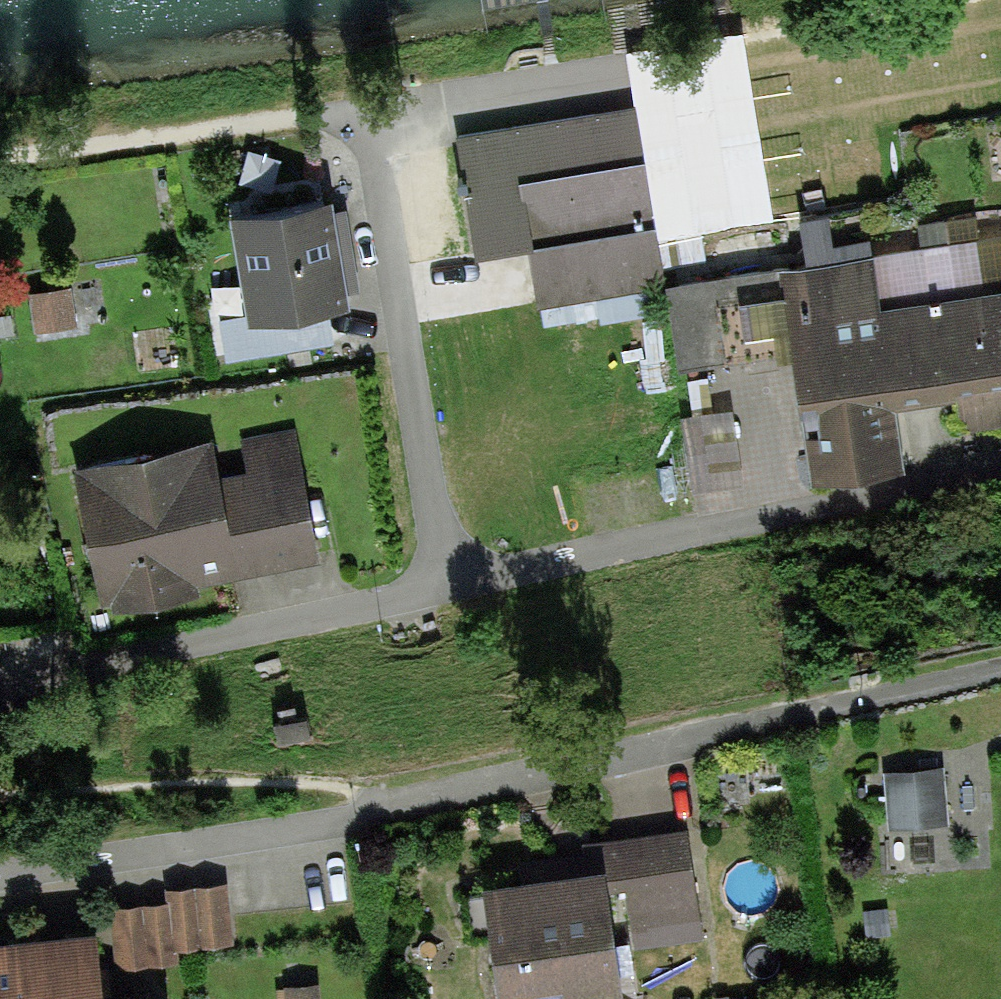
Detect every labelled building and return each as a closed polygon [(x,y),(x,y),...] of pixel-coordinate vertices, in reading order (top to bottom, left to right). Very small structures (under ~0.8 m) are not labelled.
[(539,310),(665,288),(633,105),(454,136),(477,263),(529,254),(539,310)] [(332,205),(230,222),(246,318),(248,331),(329,319),(350,315),(332,205)] [(918,226),(922,251),(979,242),(975,217),(918,226)] [(800,223),(807,268),(872,258),(869,242),(831,248),(827,219),(800,223)] [(778,273),(782,299),(798,409),(801,409),(813,490),(904,477),(895,413),(961,403),(966,436),(1000,431),(1000,239),(979,242),(922,251),(872,258),(807,268),(778,273)] [(782,299),(778,273),(665,290),(677,372),(725,365),(717,309),(782,299)] [(71,288),(28,295),(35,335),(78,329),(71,288)] [(333,346),(329,319),(248,331),(246,318),(219,322),(225,363),(333,346)] [(683,420),(695,494),(743,486),(731,413),(683,420)] [(213,444),(74,472),(102,612),(112,610),(114,617),(199,600),(197,588),(320,564),(294,430),(242,441),(248,475),(220,481),(213,444)] [(944,770),(884,774),(888,833),(948,828),(944,770)] [(581,846),(586,878),(605,876),(608,896),(622,894),(630,951),(702,942),(688,832),(581,846)] [(481,892),(495,998),(622,998),(608,896),(605,876),(586,878),(539,885),(481,892)] [(163,892),(165,906),(111,912),(118,973),(180,966),(179,955),(233,950),(226,885),(163,892)] [(0,946),(0,998),(102,998),(96,937),(0,946)] [(284,987),(285,998),(319,998),(318,984),(284,987)]
